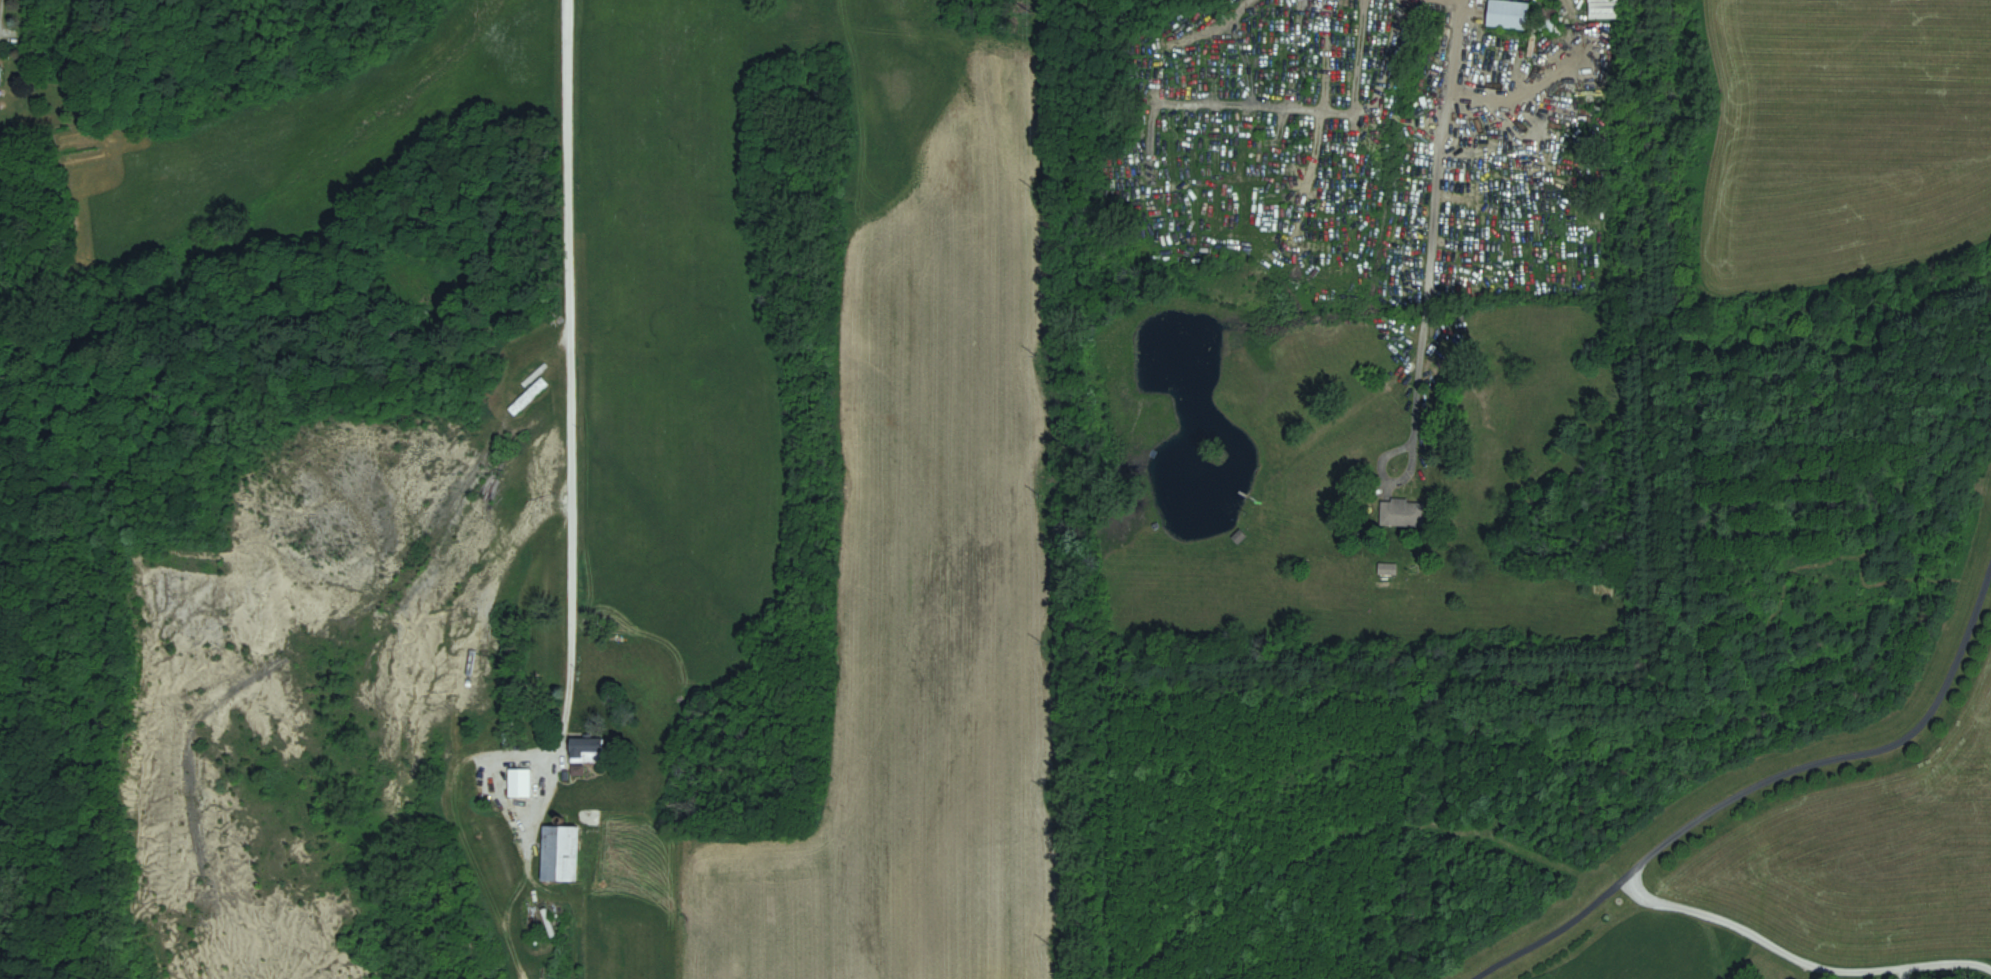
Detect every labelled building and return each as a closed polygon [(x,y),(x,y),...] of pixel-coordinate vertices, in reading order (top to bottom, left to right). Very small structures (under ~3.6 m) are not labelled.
[(1528,30),(1530,3),(1497,0),(1489,0),(1487,27),(1528,30)] [(513,413),(549,386),(543,379),(507,406),(513,413)] [(1424,526),(1424,500),(1380,500),(1380,526),(1424,526)] [(604,739),(570,739),(570,764),(604,764),(604,739)] [(531,769),(509,769),(509,798),(531,798),(531,769)] [(577,827),(542,826),(542,880),(577,880),(577,827)]
